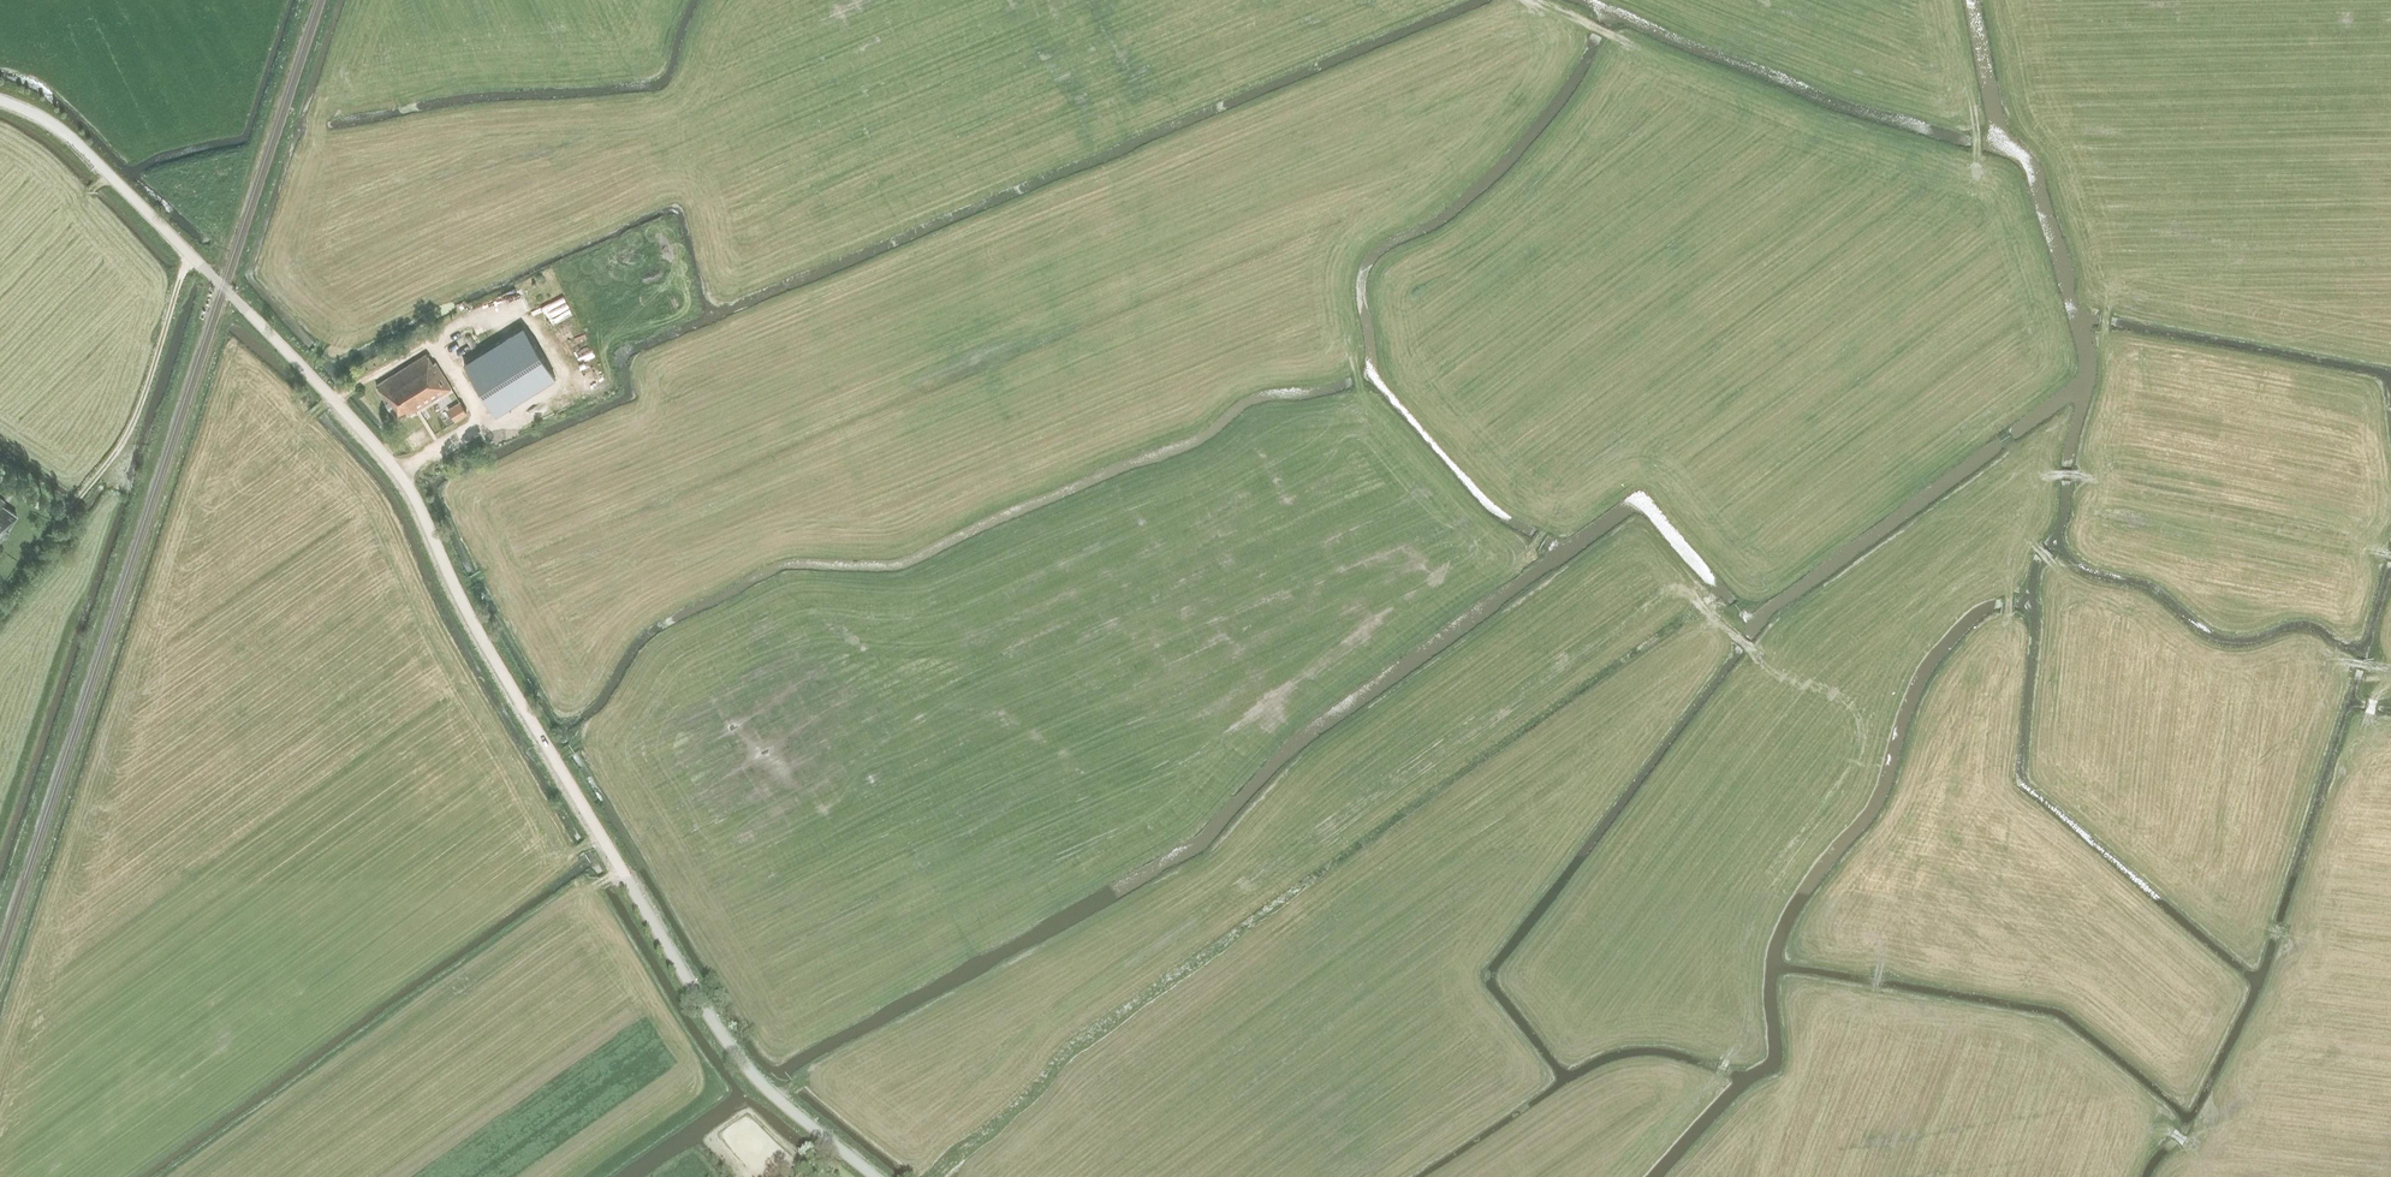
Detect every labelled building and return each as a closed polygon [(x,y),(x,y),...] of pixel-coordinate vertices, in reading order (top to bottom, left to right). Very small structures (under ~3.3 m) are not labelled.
[(566,295),(540,307),(546,318),(571,306),(566,295)] [(524,326),(465,363),(497,414),(556,377),(524,326)] [(377,384),(376,385),(399,421),(400,421),(399,421),(452,388),(435,362),(433,363),(427,353),(389,377),(390,377),(377,385),(377,384)] [(467,413),(461,403),(449,410),(455,420),(467,413)] [(17,515),(3,505),(5,502),(0,499),(0,539),(2,537),(10,526),(10,525),(17,515)]
